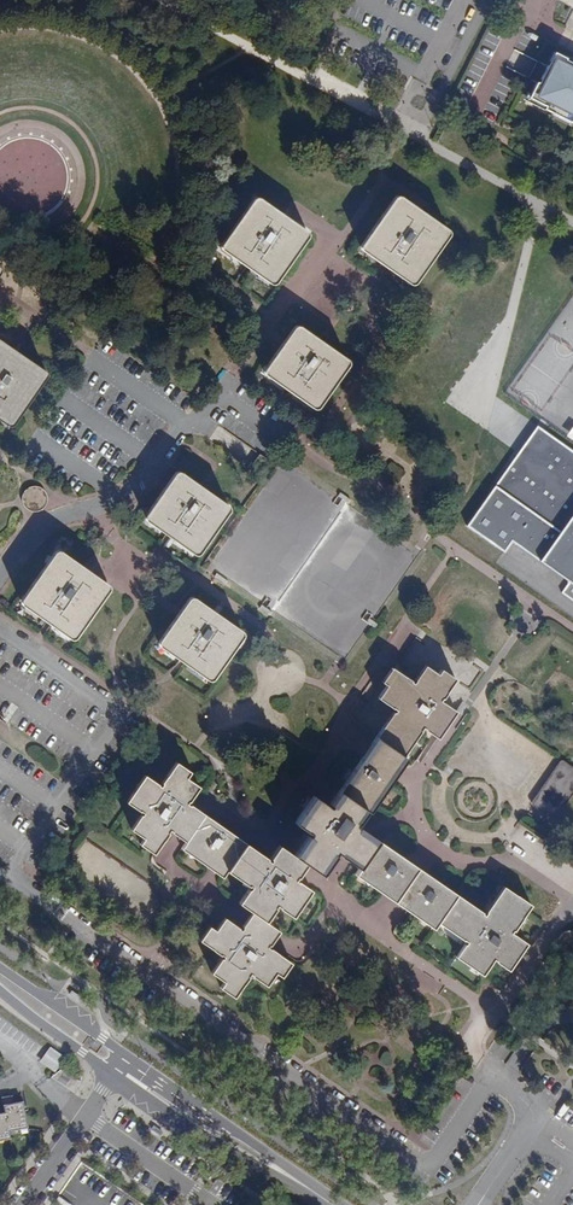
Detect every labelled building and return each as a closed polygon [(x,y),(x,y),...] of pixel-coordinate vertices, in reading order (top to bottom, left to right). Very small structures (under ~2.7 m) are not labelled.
[(556,56),(551,64),(552,65),(550,69),(548,68),(541,82),(543,83),(540,87),(537,85),(529,100),(545,109),(544,112),(553,116),(554,114),(571,123),(569,126),(572,128),(572,67),(566,63),(567,62),(556,56)] [(571,123),(554,114),(553,116),(569,126),(571,123)] [(38,161),(38,163),(45,175),(37,180),(36,195),(21,203),(51,205),(65,197),(67,168),(51,141),(20,139),(0,151),(0,181),(3,186),(2,188),(9,200),(11,182),(18,178),(14,170),(31,160),(38,161)] [(396,197),(394,198),(385,211),(386,212),(388,209),(390,211),(399,198),(403,200),(404,199),(400,197),(397,196),(396,197)] [(256,197),(253,199),(248,208),(251,210),(258,200),(262,203),(264,201),(260,198),(257,197),(256,197)] [(406,211),(411,204),(404,199),(403,200),(399,198),(390,211),(388,209),(386,212),(385,211),(364,240),(366,241),(363,245),(376,254),(374,256),(383,262),(381,263),(391,270),(392,268),(400,274),(402,272),(414,281),(416,277),(418,278),(439,249),(437,248),(439,245),(438,243),(447,231),(443,228),(444,227),(419,210),(414,217),(406,211)] [(304,233),(301,230),(302,228),(295,223),(290,230),(282,225),(287,218),(264,201),(262,203),(258,200),(251,210),(248,208),(225,241),(227,242),(225,246),(237,254),(236,256),(244,262),(243,264),(251,270),(252,268),(261,274),(262,272),(274,281),(277,277),(279,278),(301,246),(297,243),(304,233)] [(414,217),(419,210),(411,204),(406,211),(414,217)] [(290,230),(295,223),(287,218),(282,225),(290,230)] [(449,234),(448,230),(447,229),(444,227),(443,228),(447,231),(438,243),(439,245),(437,248),(439,249),(449,234)] [(301,246),(307,237),(308,235),(307,232),(302,228),(301,230),(304,233),(297,243),(301,246)] [(361,249),(363,250),(381,263),(383,262),(374,256),(376,254),(363,245),(366,241),(364,240),(361,246),(361,249)] [(223,249),(224,250),(243,264),(244,262),(236,256),(237,254),(225,246),(227,242),(225,241),(223,244),(222,246),(222,248),(223,249)] [(251,270),(270,283),(272,284),(273,284),(275,283),(279,278),(277,277),(274,281),(262,272),(261,274),(252,268),(251,270)] [(391,270),(409,283),(411,284),(414,283),(416,282),(418,278),(416,277),(414,281),(402,272),(400,274),(392,268),(391,270)] [(295,326),(294,328),(286,338),(290,341),(299,329),(303,331),(304,329),(300,327),(298,326),(297,326),(295,326)] [(299,329),(290,341),(286,338),(286,339),(297,346),(293,353),(281,345),(268,365),(270,366),(267,370),(280,378),(278,380),(287,386),(285,388),(294,394),(295,392),(304,398),(305,396),(317,405),(319,401),(321,403),(339,379),(337,377),(338,375),(337,374),(346,361),(342,358),(343,356),(304,329),(303,331),(299,329)] [(297,346),(286,339),(281,345),(293,353),(297,346)] [(10,347),(2,341),(0,343),(0,414),(12,422),(14,419),(16,420),(36,390),(34,389),(36,386),(34,385),(43,373),(39,370),(41,368),(17,351),(12,359),(4,354),(10,347)] [(12,359),(17,351),(10,347),(4,354),(12,359)] [(349,364),(348,361),(347,359),(343,356),(342,358),(346,361),(337,374),(338,375),(337,377),(339,379),(348,366),(349,364)] [(265,373),(266,375),(285,388),(287,386),(278,380),(280,378),(267,370),(270,366),(268,365),(265,368),(264,370),(264,372),(265,373)] [(46,374),(46,372),(44,371),(41,368),(39,370),(43,373),(34,385),(36,386),(34,389),(36,390),(46,377),(46,374)] [(318,407),(319,406),(321,403),(319,401),(317,405),(305,396),(304,398),(295,392),(294,394),(313,407),(314,408),(316,408),(318,407)] [(13,424),(16,420),(14,419),(12,422),(0,414),(0,420),(7,425),(9,425),(10,425),(12,425),(13,424)] [(572,524),(572,452),(538,427),(498,489),(565,535),(572,524)] [(263,457),(259,455),(250,469),(253,472),(263,457)] [(176,472),(175,474),(167,484),(171,487),(180,474),(183,477),(185,475),(181,472),(178,472),(176,472)] [(226,507),(222,504),(224,502),(185,475),(183,477),(180,474),(171,487),(167,484),(178,492),(174,499),(162,491),(148,511),(150,513),(148,516),(160,525),(159,526),(167,532),(166,534),(175,540),(176,538),(185,544),(186,542),(198,551),(200,547),(202,549),(219,524),(217,523),(219,520),(217,519),(226,507)] [(178,492),(167,484),(162,491),(174,499),(178,492)] [(41,510),(47,502),(45,492),(38,487),(29,487),(22,495),(24,505),(32,511),(41,510)] [(565,535),(498,489),(469,528),(506,552),(513,542),(544,563),(565,535)] [(229,507),(227,505),(224,502),(222,504),(226,507),(217,519),(219,520),(217,523),(219,524),(229,511),(229,509),(229,508),(229,507)] [(145,519),(147,521),(166,534),(167,532),(159,526),(160,525),(148,516),(150,513),(148,511),(146,514),(145,517),(145,519)] [(565,535),(544,563),(569,582),(564,593),(572,599),(572,524),(565,535)] [(175,540),(194,553),(196,554),(197,554),(199,553),(200,552),(202,549),(200,547),(198,551),(186,542),(185,544),(176,538),(175,540)] [(56,551),(55,552),(46,566),(48,567),(49,564),(51,566),(60,553),(63,556),(65,554),(61,551),(59,551),(58,551),(56,551)] [(106,586),(102,583),(104,581),(96,576),(91,583),(83,578),(89,571),(65,554),(63,556),(60,553),(51,566),(49,564),(48,567),(46,566),(25,595),(27,597),(24,600),(37,609),(35,611),(44,617),(42,618),(51,625),(52,623),(61,629),(62,627),(74,635),(76,632),(78,633),(99,603),(97,602),(99,600),(97,598),(106,586)] [(91,583),(96,576),(89,571),(83,578),(91,583)] [(109,587),(109,585),(107,584),(104,581),(102,583),(106,586),(97,598),(99,600),(97,602),(99,603),(108,590),(109,589),(109,587)] [(21,602),(23,605),(42,618),(44,617),(35,611),(37,609),(24,600),(27,597),(25,595),(22,599),(21,601),(21,602)] [(191,597),(189,599),(181,609),(185,612),(193,600),(197,603),(198,601),(195,598),(192,597),(191,597)] [(240,632),(236,630),(237,628),(198,601),(197,603),(193,600),(185,612),(181,609),(181,610),(192,618),(187,625),(176,617),(162,637),(164,638),(162,642),(174,650),(173,652),(181,658),(180,660),(188,666),(190,664),(198,670),(199,668),(211,677),(214,673),(216,674),(233,650),(231,649),(233,646),(231,645),(240,632)] [(176,617),(187,625),(192,618),(181,610),(176,617)] [(74,638),(76,637),(78,633),(76,632),(74,635),(62,627),(61,629),(52,623),(51,625),(70,638),(72,639),(73,639),(74,638)] [(231,649),(233,650),(242,637),(243,635),(243,633),(242,632),(241,630),(237,628),(236,630),(240,632),(231,645),(233,646),(231,649)] [(160,645),(161,646),(180,660),(181,658),(173,652),(174,650),(162,642),(164,638),(162,637),(160,640),(159,642),(159,643),(160,645)] [(212,679),(214,678),(216,674),(214,673),(211,677),(199,668),(198,670),(190,664),(188,666),(207,679),(209,680),(210,680),(212,679)] [(429,667),(425,665),(416,679),(419,681),(429,667)] [(268,984),(275,973),(281,977),(291,962),(268,946),(279,930),(265,921),(262,918),(270,906),(273,908),(276,905),(292,916),(302,902),(299,900),(308,887),(296,879),(306,864),(322,874),(326,867),(323,865),(331,853),(335,855),(337,852),(359,867),(357,870),(370,879),(368,882),(422,919),(424,916),(437,925),(439,922),(441,918),(465,935),(463,939),(467,941),(456,957),(470,966),(473,963),(485,972),(494,960),(505,968),(515,954),(518,956),(527,943),(512,933),(514,930),(511,927),(519,915),(523,918),(531,905),(507,888),(490,913),(487,911),(485,914),(356,825),(358,822),(354,820),(363,807),(366,810),(369,812),(375,804),(372,802),(380,790),(383,792),(407,758),(400,754),(409,741),(417,728),(420,730),(422,728),(434,736),(444,722),(447,724),(456,711),(441,700),(456,679),(441,669),(438,674),(429,667),(419,681),(416,679),(414,682),(392,667),(382,682),(387,685),(381,694),(394,704),(392,708),(395,710),(393,712),(396,714),(388,727),(385,724),(352,771),(356,773),(347,785),(344,783),(328,806),(317,798),(308,810),(305,808),(295,823),(310,833),(307,836),(311,838),(302,850),(299,848),(294,855),(279,845),(269,859),(265,856),(263,860),(251,851),(253,848),(188,802),(190,799),(187,797),(196,783),(187,776),(190,772),(176,762),(161,785),(148,776),(140,789),(136,787),(126,802),(142,812),(140,815),(143,817),(133,832),(143,838),(139,843),(154,853),(170,830),(185,841),(183,844),(196,853),(194,856),(222,877),(227,870),(234,875),(236,872),(248,881),(246,884),(250,887),(239,903),(252,912),(240,928),(224,917),(216,930),(210,925),(199,940),(221,955),(219,959),(222,961),(212,975),(221,981),(217,987),(232,997),(247,975),(251,978),(254,974),(255,975),(268,984)] [(381,694),(378,698),(392,708),(394,704),(381,694)] [(393,712),(385,724),(388,727),(396,714),(393,712)] [(444,722),(434,736),(438,738),(447,724),(444,722)] [(409,741),(412,743),(420,730),(417,728),(409,741)] [(409,741),(400,754),(403,756),(412,743),(409,741)] [(532,802),(532,803),(532,805),(533,806),(552,819),(554,819),(555,819),(556,818),(572,793),(572,772),(572,774),(568,771),(570,769),(570,767),(569,765),(562,761),(561,761),(560,762),(532,802)] [(352,771),(344,783),(347,785),(356,773),(352,771)] [(136,787),(140,789),(148,776),(145,774),(136,787)] [(190,799),(200,785),(196,783),(187,797),(190,799)] [(380,790),(372,802),(375,804),(383,792),(380,790)] [(317,798),(313,795),(305,808),(308,810),(317,798)] [(354,820),(358,822),(366,810),(363,807),(354,820)] [(140,815),(130,829),(133,832),(143,817),(140,815)] [(311,838),(307,836),(299,848),(302,850),(311,838)] [(183,844),(181,847),(194,856),(196,853),(183,844)] [(253,848),(251,851),(263,860),(265,856),(253,848)] [(326,867),(335,855),(331,853),(323,865),(326,867)] [(357,870),(355,873),(368,882),(370,879),(357,870)] [(236,872),(234,875),(246,884),(248,881),(236,872)] [(490,913),(507,888),(504,886),(487,911),(490,913)] [(302,902),(311,889),(308,887),(299,900),(302,902)] [(262,918),(265,921),(273,908),(270,906),(262,918)] [(511,927),(514,930),(523,918),(519,915),(511,927)] [(424,916),(422,919),(434,928),(437,925),(424,916)] [(441,918),(439,922),(463,939),(465,935),(441,918)] [(568,931),(561,934),(558,941),(561,949),(568,953),(572,951),(572,931),(568,931)] [(515,954),(505,968),(509,970),(518,956),(515,954)] [(222,961),(219,959),(209,973),(212,975),(222,961)] [(470,966),(483,975),(485,972),(473,963),(470,966)] [(265,988),(268,984),(255,975),(254,974),(251,978),(265,988)] [(67,1057),(54,1048),(45,1060),(58,1069),(67,1057)] [(51,1079),(72,1094),(80,1083),(62,1070),(51,1079)] [(10,1138),(9,1131),(27,1127),(23,1104),(12,1106),(10,1099),(2,1100),(5,1116),(0,1117),(0,1140),(10,1138)]
